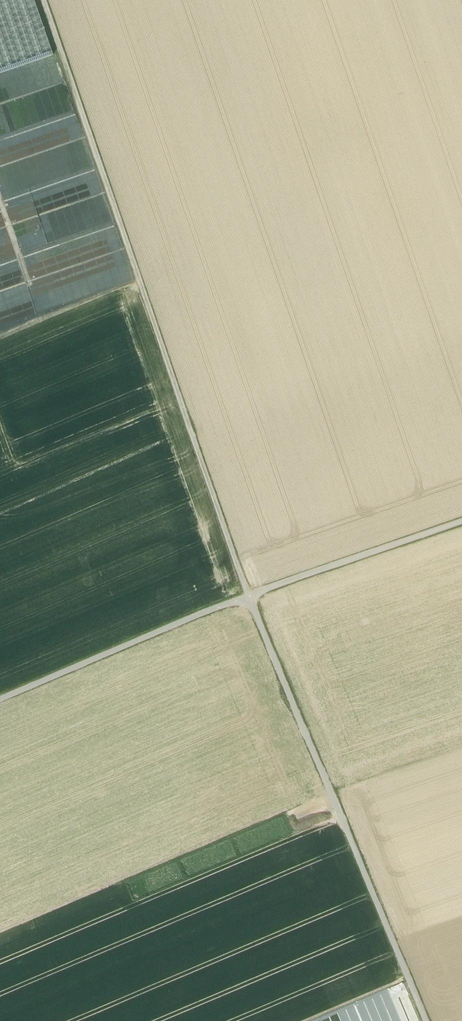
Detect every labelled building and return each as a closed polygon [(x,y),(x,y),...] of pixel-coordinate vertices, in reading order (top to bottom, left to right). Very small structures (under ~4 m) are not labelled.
[(53,55),(34,0),(0,0),(0,73),(53,55)] [(86,232),(98,232),(98,223),(89,224),(89,227),(86,227),(86,232)]
